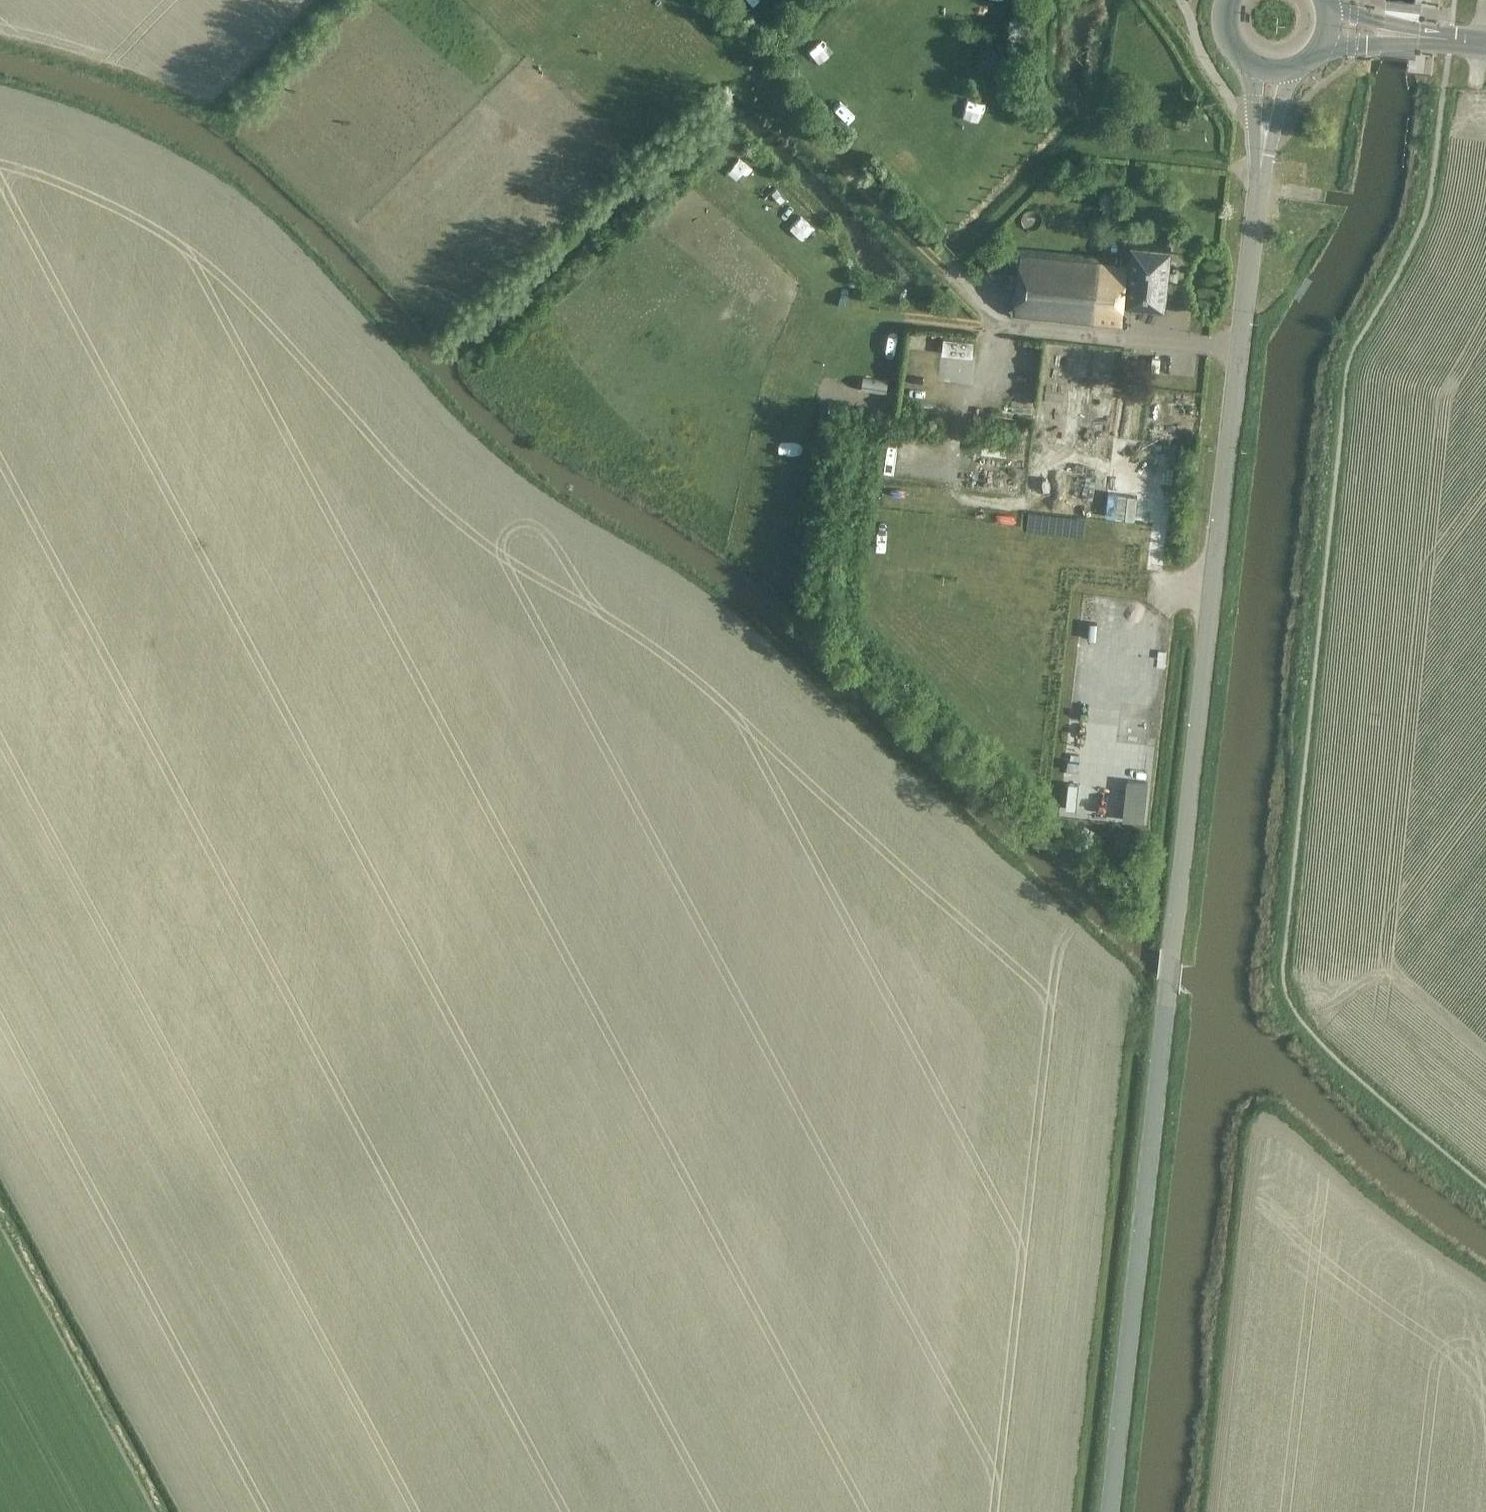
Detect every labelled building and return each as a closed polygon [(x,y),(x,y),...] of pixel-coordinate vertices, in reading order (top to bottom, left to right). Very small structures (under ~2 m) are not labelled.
[(978,69),(1002,71),(1004,48),(980,46),(978,69)] [(1112,214),(1124,215),(1126,199),(1114,198),(1112,214)] [(1129,304),(1165,308),(1170,246),(1132,242),(1130,258),(1016,248),(1010,316),(1127,327),(1129,304)] [(942,353),(973,356),(975,340),(944,337),(942,353)] [(1127,404),(1127,378),(1078,378),(1078,403),(1127,404)] [(1151,823),(1155,782),(1134,779),(1129,821),(1151,823)]
